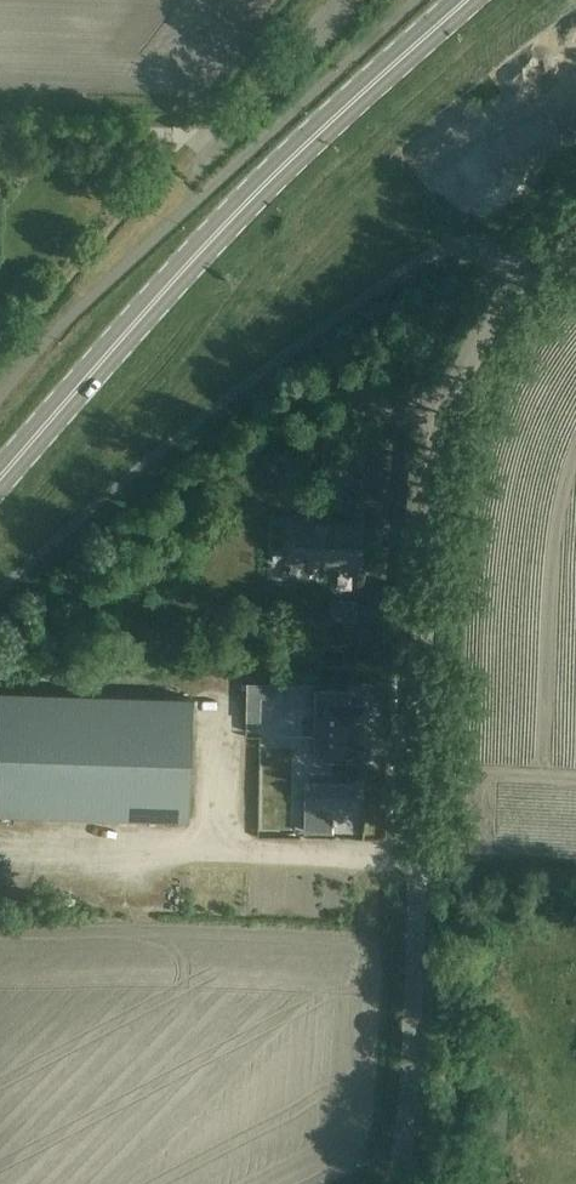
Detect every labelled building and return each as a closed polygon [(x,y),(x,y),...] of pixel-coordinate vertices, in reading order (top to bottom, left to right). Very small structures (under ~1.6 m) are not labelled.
[(289,515),(287,558),(344,560),(344,565),(362,565),(364,522),(318,520),(318,516),(289,515)] [(349,689),(314,688),(313,756),(325,756),(325,758),(364,759),(364,757),(369,757),(369,740),(364,740),(365,705),(349,704),(349,689)] [(63,815),(121,817),(188,819),(192,697),(0,690),(0,813),(63,815)] [(246,713),(246,725),(260,726),(260,713),(246,713)] [(287,746),(286,761),(302,762),(303,747),(287,746)] [(306,783),(305,830),(329,831),(329,805),(339,806),(339,808),(354,808),(354,804),(358,804),(358,784),(306,783)]
